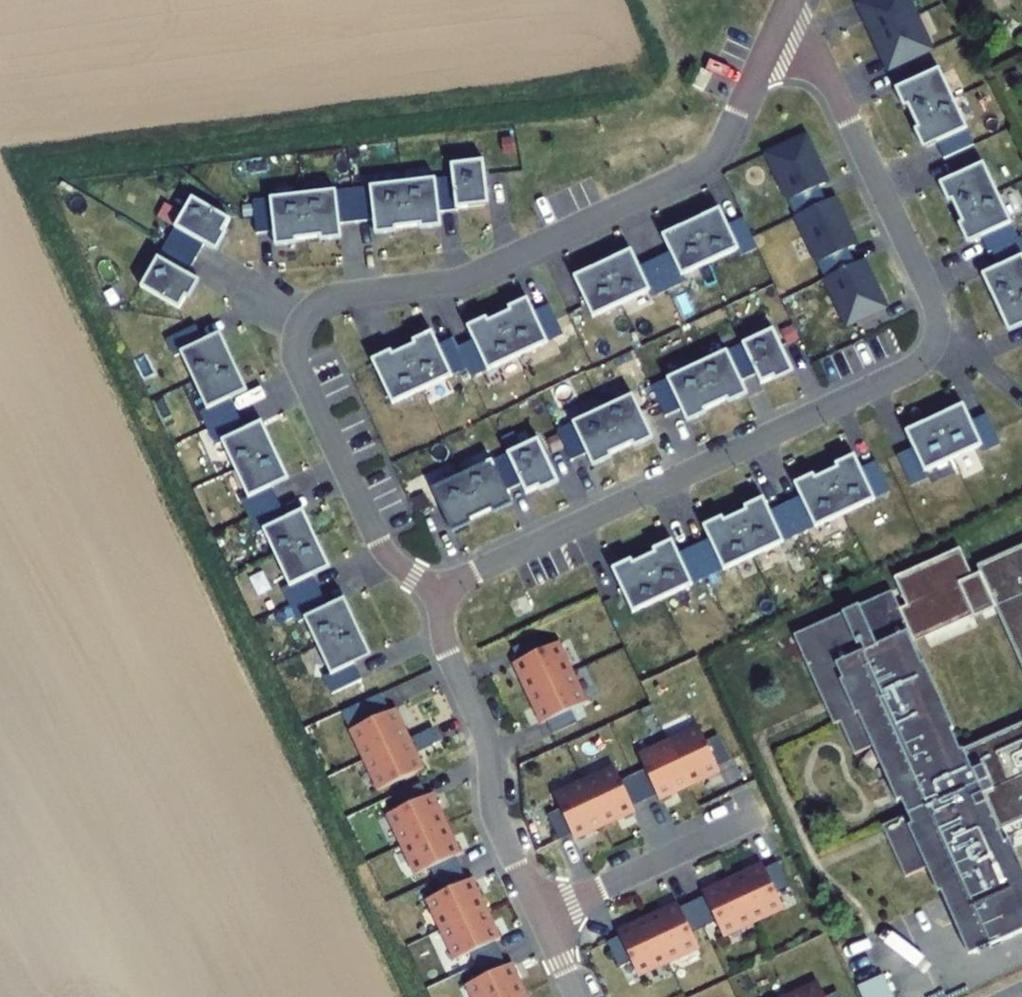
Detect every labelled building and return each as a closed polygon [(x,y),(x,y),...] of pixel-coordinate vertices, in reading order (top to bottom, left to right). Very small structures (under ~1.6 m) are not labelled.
[(932,50),(909,0),(864,0),(855,4),(879,54),(883,52),(891,69),(932,50)] [(974,147),(940,68),(895,89),(904,108),(908,106),(919,130),(915,131),(924,150),(936,144),(944,161),(974,147)] [(711,74),(701,69),(693,86),(703,91),(711,74)] [(1011,89),(1021,86),(1017,71),(1007,74),(1011,89)] [(806,136),(766,154),(843,328),(881,311),(869,284),(872,283),(862,262),(853,266),(846,251),(853,248),(841,222),(844,220),(834,199),(825,203),(818,188),(825,185),(813,159),(816,158),(806,136)] [(451,178),(254,203),(258,235),(274,233),(276,247),(297,244),(297,240),(320,238),(321,242),(342,239),(341,225),(374,221),(376,235),(397,232),(397,228),(420,226),(421,230),(442,227),(441,212),(489,205),(484,161),(449,165),(451,178)] [(939,186),(947,204),(950,202),(961,226),(957,227),(965,245),(978,239),(985,256),(993,253),(1000,268),(984,275),(1009,332),(1021,327),(1021,239),(1017,241),(983,166),(939,186)] [(192,198),(141,287),(179,309),(186,298),(189,300),(200,281),(187,274),(204,245),(217,252),(228,233),(224,231),(230,220),(192,198)] [(574,277),(593,318),(649,292),(652,298),(686,282),(683,276),(737,250),(740,257),(758,249),(744,219),(728,226),(720,209),(663,236),(670,253),(639,267),(631,250),(574,277)] [(372,360),(392,404),(467,368),(472,377),(488,371),(564,334),(549,304),(534,311),(527,298),(508,308),(510,311),(469,330),(473,340),(458,347),(454,338),(438,345),(432,332),(413,341),(414,345),(393,355),(391,351),(372,360)] [(204,341),(197,326),(167,340),(175,357),(181,354),(207,408),(200,411),(216,446),(223,443),(248,497),(241,500),(257,534),(263,530),(289,586),(283,589),(299,623),(305,620),(330,674),(324,677),(332,695),(362,681),(355,665),(372,657),(345,599),(327,607),(313,576),(330,568),(303,510),(286,518),(272,488),(289,480),(262,422),(245,430),(231,399),(248,391),(221,333),(204,341)] [(773,329),(651,386),(665,416),(681,409),(688,423),(707,414),(705,410),(727,400),(728,404),(748,394),(741,381),(756,374),(761,384),(773,378),(774,382),(794,372),(773,329)] [(632,394),(556,430),(571,461),(587,453),(593,467),(612,457),(611,454),(630,445),(631,448),(653,438),(632,394)] [(913,448),(897,455),(911,485),(929,477),(926,470),(980,445),(983,451),(1001,443),(987,413),(971,421),(963,405),(906,432),(913,448)] [(538,439),(432,489),(452,533),(472,524),(470,520),(491,510),(493,514),(513,504),(506,491),(521,484),(526,494),(538,488),(539,492),(559,482),(538,439)] [(631,560),(611,570),(632,614),(890,492),(876,462),(860,469),(854,456),(834,465),(836,469),(815,478),(813,475),(793,484),(800,498),(769,512),(763,499),(743,508),(744,512),(724,521),(722,518),(702,527),(708,540),(678,555),(672,541),(652,550),(653,554),(633,564),(631,560)] [(976,565),(1021,668),(1021,544),(976,565)] [(996,828),(1021,816),(1021,722),(953,753),(944,733),(953,729),(891,591),(792,635),(825,709),(832,725),(839,722),(845,736),(847,740),(865,732),(896,801),(900,799),(906,814),(881,825),(886,835),(904,877),(925,868),(936,893),(939,892),(968,955),(976,952),(977,954),(1000,944),(999,941),(1021,931),(1021,885),(996,828)] [(536,637),(511,648),(517,661),(512,664),(526,694),(568,674),(554,644),(542,650),(536,637)] [(568,674),(526,694),(540,724),(545,721),(551,734),(576,722),(570,710),(582,704),(568,674)] [(358,704),(367,722),(354,728),(368,758),(391,747),(411,738),(397,708),(392,711),(383,692),(358,704)] [(391,747),(368,758),(382,788),(426,768),(417,751),(441,740),(435,727),(391,747)] [(699,730),(669,744),(689,786),(719,772),(717,767),(729,761),(718,736),(705,742),(699,730)] [(645,770),(633,776),(644,800),(656,794),(659,800),(689,786),(669,744),(639,758),(645,770)] [(615,770),(585,784),(604,826),(634,812),(631,806),(644,800),(633,776),(620,782),(615,770)] [(389,814),(403,844),(430,831),(446,824),(432,794),(426,796),(420,783),(396,794),(402,808),(389,814)] [(604,826),(585,784),(555,798),(560,810),(547,815),(559,840),(571,834),(574,840),(604,826)] [(430,831),(403,844),(417,874),(430,868),(436,880),(450,873),(460,869),(454,856),(460,854),(446,824),(430,831)] [(761,863),(732,877),(751,919),(781,905),(775,893),(788,887),(777,862),(764,868),(761,863)] [(428,899),(442,929),(470,916),(486,908),(472,878),(466,881),(460,869),(450,873),(436,880),(442,892),(428,899)] [(704,896),(691,902),(703,926),(715,921),(721,933),(751,919),(732,877),(702,891),(704,896)] [(703,926),(691,902),(679,908),(677,903),(647,917),(666,959),(696,945),(690,932),(703,926)] [(470,916),(442,929),(456,959),(470,952),(476,965),(490,958),(500,953),(494,941),(500,938),(486,908),(470,916)] [(666,959),(647,917),(617,931),(619,936),(607,942),(618,967),(631,961),(636,973),(666,959)] [(476,965),(481,977),(468,983),(474,996),(517,996),(525,993),(511,963),(506,966),(500,953),(490,958),(476,965)] [(883,974),(857,986),(861,996),(892,996),(883,974)] [(794,996),(822,996),(817,986),(794,996)]
